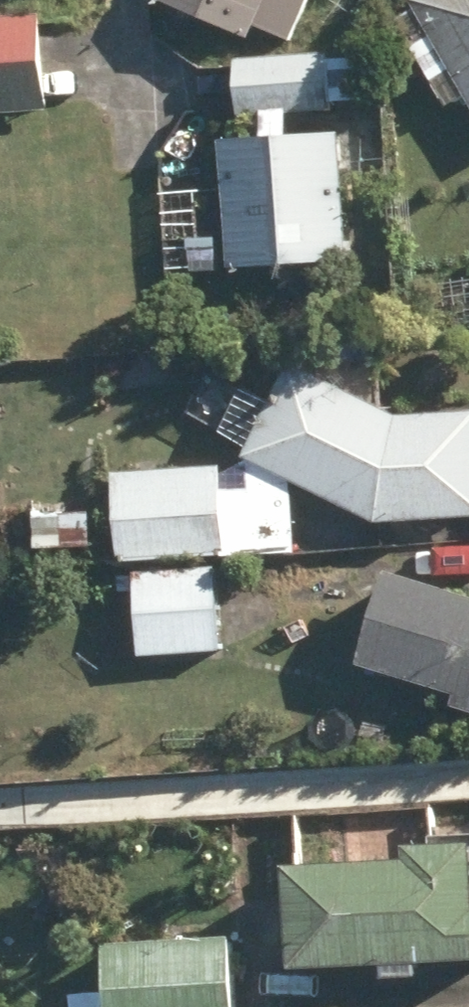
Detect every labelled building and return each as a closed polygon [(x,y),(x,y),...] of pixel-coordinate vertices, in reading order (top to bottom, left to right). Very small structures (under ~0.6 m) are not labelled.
[(245,45),(253,26),(290,43),(308,0),(153,0),(151,4),(245,45)] [(468,111),(468,0),(414,0),(407,4),(413,15),(396,25),(430,85),(447,75),(468,111)] [(45,114),(38,17),(0,19),(0,116),(45,114)] [(204,241),(206,272),(345,262),(337,136),(286,140),(284,116),(327,113),(326,105),(371,101),(366,38),(310,41),(312,58),(232,64),(236,123),(256,120),(257,142),(218,145),(221,180),(202,181),(203,196),(185,199),(188,242),(204,241)] [(240,462),(371,526),(468,515),(468,413),(393,418),(287,366),(240,462)] [(109,476),(115,565),(220,559),(216,470),(109,476)] [(30,514),(30,551),(87,549),(87,514),(30,514)] [(130,578),(137,661),(220,655),(213,571),(130,578)] [(468,715),(468,602),(381,574),(353,663),(455,695),(450,709),(468,715)] [(376,982),(411,980),(410,968),(468,965),(468,912),(464,847),(400,851),(400,864),(277,871),(282,974),(376,970),(376,982)] [(102,1006),(229,1006),(226,939),(99,946),(102,1006)]
